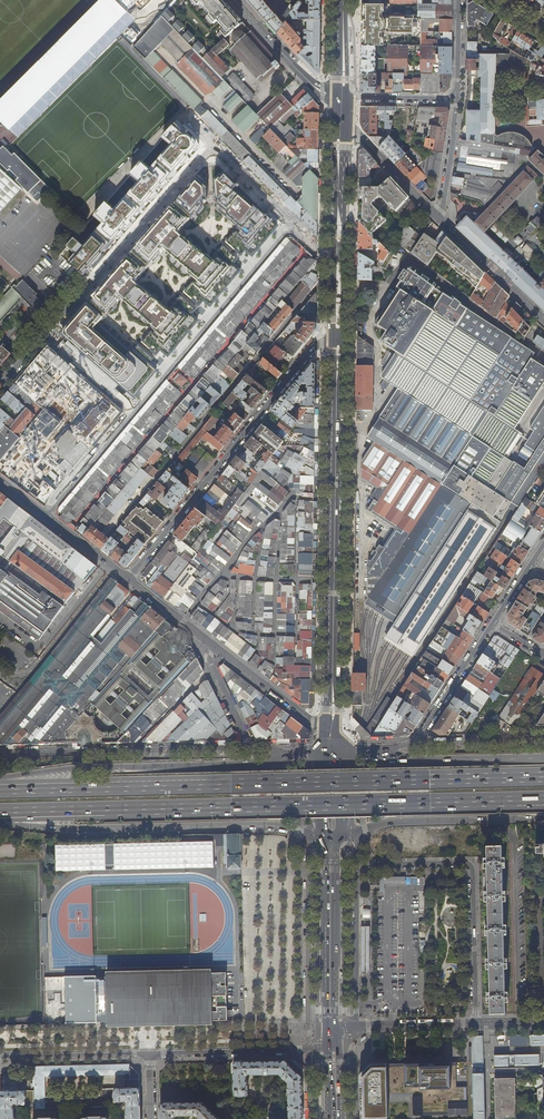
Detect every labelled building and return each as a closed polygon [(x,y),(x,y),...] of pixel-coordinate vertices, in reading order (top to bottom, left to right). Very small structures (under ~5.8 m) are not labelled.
[(7,102),(19,114),(134,1),(133,0),(111,0),(7,102)] [(244,22),(242,20),(241,21),(222,0),(193,0),(198,5),(201,2),(211,14),(208,17),(214,24),(218,21),(219,23),(220,22),(226,17),(227,19),(221,23),(225,28),(217,35),(223,41),(244,22)] [(278,32),(284,23),(264,0),(250,0),(278,32)] [(303,0),(299,0),(294,7),(287,18),(288,18),(303,18),(321,18),(321,0),(307,0),(307,2),(308,2),(308,3),(310,3),(309,8),(307,8),(306,10),(306,11),(300,11),(298,9),(303,2),(303,1),(303,0)] [(542,10),(543,7),(543,0),(536,0),(541,3),(540,5),(541,6),(539,9),(542,10)] [(486,25),(487,25),(494,13),(474,1),(468,4),(468,29),(475,29),(475,22),(477,22),(478,19),(486,24),(486,25)] [(395,6),(395,3),(381,3),(376,3),(367,3),(367,13),(391,13),(391,10),(388,10),(388,6),(395,6)] [(290,5),(283,15),(287,18),(294,7),(291,4),(290,5)] [(435,17),(435,4),(418,4),(418,17),(435,17)] [(453,4),(435,4),(435,17),(453,17),(453,4)] [(209,52),(168,10),(162,16),(175,29),(184,39),(190,45),(203,58),(209,52)] [(175,29),(162,16),(133,48),(284,202),(290,197),(250,156),(251,155),(209,110),(207,112),(201,105),(204,102),(173,70),(173,71),(154,52),(162,44),(161,43),(164,41),(175,29)] [(404,27),(421,27),(421,19),(421,18),(402,18),(365,17),(365,24),(372,25),(404,25),(404,27)] [(288,22),(290,20),(288,18),(287,18),(284,23),(278,32),(298,54),(306,47),(301,42),(300,36),(288,22)] [(308,39),(308,45),(320,46),(321,18),(303,18),(303,20),(305,20),(305,21),(308,21),(308,29),(304,29),(304,32),(305,32),(306,33),(307,33),(308,33),(308,36),(305,36),(304,39),(308,39)] [(440,18),(440,31),(441,31),(442,31),(443,32),(452,32),(453,18),(440,18)] [(498,36),(506,21),(502,19),(493,34),(499,41),(501,37),(498,36)] [(246,35),(251,31),(244,22),(223,41),(209,52),(203,58),(221,78),(230,70),(217,56),(229,45),(232,48),(236,44),(233,40),(233,35),(237,31),(242,32),(246,35)] [(508,36),(513,39),(519,29),(514,26),(508,36)] [(176,47),(184,39),(175,29),(164,41),(173,50),(176,47)] [(513,39),(530,50),(535,39),(519,29),(513,39)] [(277,62),(278,61),(262,43),(251,31),(246,35),(242,32),(237,31),(233,35),(233,40),(236,44),(232,48),(231,49),(258,79),(257,79),(258,80),(259,79),(262,82),(280,66),(277,62)] [(432,37),(432,31),(427,31),(421,31),(421,35),(421,45),(426,45),(426,35),(427,35),(427,37),(432,37)] [(443,43),(452,43),(452,32),(443,32),(443,37),(442,37),(442,38),(443,38),(443,43)] [(510,43),(501,37),(499,41),(508,47),(510,43)] [(181,53),(190,45),(184,39),(176,47),(181,52),(181,53)] [(537,54),(543,44),(535,39),(530,50),(537,54)] [(170,52),(173,50),(164,41),(161,43),(162,44),(170,52)] [(495,113),(495,99),(495,64),(499,65),(503,67),(509,69),(516,69),(521,67),(526,65),(528,65),(530,65),(531,60),(525,57),(511,49),(510,54),(477,54),(477,50),(478,50),(478,48),(477,48),(477,42),(468,41),(467,58),(479,59),(479,61),(479,67),(479,70),(479,76),(482,76),(481,97),(481,110),(468,110),(467,138),(465,138),(465,140),(494,144),(495,144),(495,140),(495,138),(495,133),(495,113)] [(388,62),(388,73),(393,73),(404,73),(408,73),(420,73),(440,73),(450,73),(452,73),(452,46),(437,45),(427,45),(426,45),(421,45),(414,45),(395,45),(383,44),(383,49),(388,49),(388,59),(376,58),(376,44),(362,44),(362,66),(362,72),(385,73),(385,62),(388,62)] [(530,50),(525,57),(531,60),(531,61),(537,64),(537,65),(539,62),(542,57),(543,54),(543,45),(543,44),(537,54),(530,50)] [(181,52),(176,47),(173,50),(170,52),(181,62),(178,65),(206,95),(211,93),(217,99),(230,87),(226,82),(221,78),(203,58),(190,45),(181,53),(181,52)] [(316,74),(320,72),(320,46),(308,45),(306,47),(298,54),(316,74)] [(542,57),(539,62),(537,65),(537,64),(536,72),(529,71),(527,84),(538,86),(538,87),(543,88),(543,65),(543,64),(543,62),(543,58),(543,59),(542,58),(543,57),(542,57)] [(467,58),(466,58),(466,70),(467,70),(479,70),(479,67),(476,67),(476,65),(477,65),(477,63),(476,63),(476,61),(479,61),(479,59),(467,58)] [(536,72),(537,64),(531,61),(531,60),(530,65),(530,66),(529,70),(529,71),(536,72)] [(385,84),(385,92),(393,92),(393,80),(393,79),(393,73),(388,73),(385,73),(362,72),(362,78),(361,92),(380,92),(380,86),(376,86),(376,79),(386,79),(386,84),(385,84)] [(401,82),(404,82),(404,73),(393,73),(393,79),(401,79),(401,82)] [(408,78),(408,73),(404,73),(404,82),(404,89),(413,89),(413,78),(408,78)] [(440,92),(440,73),(420,73),(420,78),(420,89),(420,93),(440,93),(440,92)] [(440,73),(440,92),(445,92),(450,87),(450,73),(440,73)] [(228,80),(250,102),(256,96),(234,74),(228,80)] [(247,104),(250,102),(228,80),(226,82),(230,87),(247,104)] [(400,80),(393,80),(393,92),(402,93),(402,84),(400,84),(400,80)] [(288,101),(280,94),(258,115),(267,125),(271,129),(279,121),(289,112),(308,94),(304,90),(303,90),(290,103),(288,101)] [(225,106),(230,111),(242,99),(236,94),(225,106)] [(319,106),(308,94),(289,112),(279,121),(283,124),(289,118),(293,114),(296,112),(302,108),(301,114),(303,113),(305,113),(319,113),(320,106),(319,106)] [(543,98),(543,99),(529,100),(530,109),(528,109),(529,120),(542,119),(543,125),(543,98)] [(259,118),(248,106),(232,122),(243,134),(259,118)] [(386,128),(391,128),(395,106),(361,106),(361,123),(364,130),(379,146),(389,135),(390,134),(390,132),(388,130),(383,136),(377,136),(377,125),(379,125),(379,120),(377,119),(377,114),(381,114),(384,120),(384,121),(386,121),(386,128)] [(440,116),(439,126),(447,127),(450,110),(447,107),(436,107),(435,116),(434,117),(436,117),(436,115),(440,116)] [(319,122),(319,113),(305,113),(305,130),(319,130),(319,122)] [(429,115),(417,114),(416,122),(427,124),(429,115)] [(294,129),(289,124),(285,127),(283,124),(279,121),(271,129),(272,130),(283,141),(294,130),(301,130),(301,123),(297,123),(294,129)] [(73,239),(59,255),(86,278),(201,146),(174,123),(162,137),(171,145),(150,169),(141,161),(127,177),(135,184),(113,210),(105,203),(93,216),(102,224),(82,247),(73,239)] [(269,133),(272,130),(271,129),(267,125),(264,128),(269,133)] [(264,137),(269,133),(264,128),(262,126),(249,139),(255,145),(264,137)] [(431,128),(429,138),(445,141),(446,131),(431,128)] [(272,130),(269,133),(264,137),(280,153),(287,146),(283,141),(272,130)] [(306,146),(306,150),(319,150),(319,141),(319,130),(305,130),(301,130),(294,130),(283,141),(287,146),(289,147),(291,149),(298,149),(298,146),(293,146),(289,143),(294,138),(296,140),(298,140),(298,143),(300,143),(300,146),(306,146)] [(407,142),(412,143),(414,131),(408,130),(406,141),(407,142)] [(498,135),(495,133),(495,138),(495,140),(532,146),(533,145),(529,140),(528,139),(524,136),(522,134),(521,133),(517,132),(514,132),(509,132),(507,132),(503,133),(498,135)] [(406,153),(389,135),(379,146),(396,163),(406,153)] [(425,144),(424,149),(443,152),(445,141),(429,138),(426,138),(425,143),(431,144),(432,142),(434,143),(433,146),(431,146),(431,145),(425,144)] [(514,164),(519,169),(529,159),(537,151),(495,144),(494,144),(465,140),(462,139),(458,161),(459,162),(458,170),(494,175),(494,173),(509,176),(513,173),(514,164)] [(290,164),(298,156),(295,154),(291,149),(289,147),(281,154),(290,164)] [(424,149),(411,147),(411,148),(423,161),(441,163),(443,152),(424,149)] [(423,161),(411,148),(410,148),(406,153),(396,163),(407,175),(413,169),(423,161)] [(306,163),(305,164),(318,178),(319,150),(306,150),(298,149),(291,149),(295,154),(308,154),(308,160),(307,160),(306,163)] [(538,149),(537,151),(529,159),(543,173),(543,154),(538,149)] [(374,174),(375,175),(382,169),(364,150),(361,152),(360,158),(360,170),(360,178),(370,178),(370,171),(374,167),(377,170),(375,173),(374,174)] [(301,198),(297,202),(303,208),(318,224),(318,214),(318,178),(305,164),(299,158),(284,173),(297,187),(303,186),(303,189),(301,189),(301,191),(303,193),(303,198),(303,199),(302,199),(301,198)] [(413,169),(421,170),(423,161),(413,169)] [(421,170),(440,173),(441,163),(423,161),(421,170)] [(467,214),(456,225),(493,261),(499,266),(527,293),(543,309),(543,279),(539,284),(509,255),(484,231),(538,175),(528,166),(475,222),(467,214)] [(421,170),(413,169),(407,175),(411,180),(421,170)] [(20,189),(0,170),(0,211),(20,189)] [(213,179),(217,209),(239,228),(226,242),(242,256),(247,250),(252,254),(278,224),(222,171),(213,179)] [(467,177),(467,178),(479,180),(490,187),(497,192),(500,189),(503,186),(499,182),(496,184),(491,180),(489,179),(481,177),(470,175),(470,177),(467,177)] [(420,176),(413,182),(422,192),(428,186),(430,184),(429,183),(427,184),(424,180),(426,179),(423,176),(422,176),(421,177),(420,176)] [(463,185),(461,195),(480,201),(485,205),(497,192),(490,187),(479,180),(467,178),(453,176),(452,183),(463,185)] [(391,178),(379,189),(360,188),(360,222),(372,234),(380,226),(379,225),(385,219),(378,211),(387,203),(393,209),(397,212),(398,212),(409,198),(391,178)] [(371,186),(371,178),(370,178),(360,178),(360,188),(379,189),(379,186),(371,186)] [(95,329),(120,300),(153,329),(142,341),(156,353),(161,347),(169,355),(199,320),(192,314),(196,310),(181,296),(169,309),(137,281),(163,251),(196,279),(184,293),(200,307),(206,300),(211,305),(241,270),(234,264),(239,259),(223,246),(211,259),(180,232),(206,201),(206,188),(196,180),(60,332),(133,397),(158,370),(149,362),(153,358),(138,344),(127,357),(95,329)] [(428,186),(422,192),(432,201),(435,200),(437,190),(433,189),(433,191),(428,186)] [(303,208),(297,202),(291,196),(290,197),(284,202),(296,214),(303,208)] [(404,215),(413,202),(409,198),(398,212),(404,215)] [(413,202),(404,215),(410,219),(415,211),(418,207),(413,202)] [(318,236),(318,224),(303,208),(296,214),(302,220),(318,236)] [(419,214),(415,211),(410,219),(396,242),(400,244),(405,248),(416,231),(412,229),(419,218),(416,217),(419,214)] [(525,233),(528,236),(543,219),(543,216),(542,215),(539,218),(537,216),(526,228),(528,230),(525,233)] [(429,219),(419,234),(423,236),(423,235),(433,222),(429,219)] [(382,251),(378,258),(380,259),(384,261),(390,252),(372,234),(360,222),(359,236),(359,245),(359,249),(373,250),(373,244),(375,244),(382,251)] [(419,234),(416,231),(405,248),(411,253),(418,243),(414,241),(419,234)] [(431,237),(430,240),(423,235),(423,236),(418,243),(411,253),(428,266),(437,251),(448,236),(442,231),(436,241),(431,237)] [(512,240),(517,245),(522,240),(517,235),(512,240)] [(444,256),(454,242),(448,236),(437,251),(444,256)] [(218,328),(291,242),(287,239),(215,325),(218,328)] [(301,250),(291,242),(218,328),(223,332),(228,336),(301,250)] [(470,281),(477,288),(486,273),(454,242),(444,256),(445,256),(444,257),(454,267),(456,266),(460,270),(460,272),(470,282),(470,281)] [(524,258),(526,256),(530,260),(533,256),(533,254),(534,251),(527,244),(521,249),(525,252),(522,256),(524,258)] [(375,263),(359,253),(359,279),(372,280),(373,270),(371,269),(372,266),(373,266),(375,263)] [(317,259),(313,256),(305,258),(172,415),(76,529),(84,536),(94,524),(98,519),(101,516),(107,509),(113,502),(129,483),(142,468),(143,467),(147,462),(151,457),(156,451),(157,450),(164,442),(166,439),(170,435),(176,427),(178,425),(184,419),(188,414),(190,412),(194,407),(199,401),(202,397),(207,391),(211,386),(220,376),(221,375),(223,372),(224,371),(229,365),(239,353),(242,349),(244,347),(247,344),(251,339),(265,323),(266,321),(272,315),(279,306),(283,301),(286,297),(298,283),(299,283),(301,280),(317,261),(317,259)] [(317,271),(317,261),(301,280),(302,281),(304,282),(311,289),(317,282),(317,271)] [(532,359),(535,354),(411,272),(376,324),(387,332),(381,341),(397,351),(391,359),(382,374),(382,376),(399,387),(380,417),(367,437),(374,442),(362,461),(362,479),(377,489),(366,508),(396,527),(383,547),(379,545),(376,551),(377,552),(372,560),(368,560),(367,597),(369,598),(364,605),(368,607),(373,610),(377,613),(383,617),(385,618),(386,617),(394,622),(384,638),(389,641),(396,645),(402,649),(409,654),(414,657),(440,616),(439,616),(441,612),(442,613),(446,607),(445,606),(447,604),(448,604),(454,595),(453,594),(455,592),(456,593),(463,582),(462,581),(462,580),(463,581),(470,570),(469,570),(470,568),(471,569),(478,559),(477,558),(478,556),(479,557),(486,547),(485,546),(485,545),(486,546),(493,535),(492,535),(493,534),(494,534),(500,525),(499,524),(512,503),(495,492),(486,487),(505,458),(507,459),(523,435),(515,430),(543,384),(543,367),(532,359)] [(481,284),(491,290),(495,282),(486,273),(477,288),(475,291),(476,291),(477,290),(481,284)] [(291,302),(286,297),(283,301),(293,310),(311,289),(304,282),(291,298),(293,300),(291,302)] [(500,313),(506,302),(510,296),(495,282),(491,290),(489,293),(486,298),(484,301),(481,306),(497,318),(499,315),(500,313)] [(22,283),(16,290),(24,298),(30,291),(22,283)] [(16,290),(13,287),(0,301),(0,320),(19,299),(21,300),(22,298),(23,299),(24,298),(16,290)] [(37,297),(30,291),(24,298),(23,299),(22,298),(21,300),(37,315),(41,311),(42,312),(45,309),(43,308),(44,307),(35,299),(37,297)] [(300,318),(297,316),(291,323),(317,323),(317,295),(315,294),(300,313),(308,313),(307,315),(309,316),(309,318),(306,318),(300,318)] [(484,301),(473,294),(470,298),(481,306),(484,301)] [(273,316),(272,315),(266,321),(265,323),(275,332),(293,310),(283,301),(279,306),(283,310),(273,321),(271,319),(272,318),(271,318),(273,316)] [(512,308),(506,302),(500,313),(505,316),(504,318),(505,319),(512,308)] [(518,312),(522,307),(516,302),(512,309),(512,308),(505,319),(510,324),(509,325),(511,326),(511,325),(515,328),(513,330),(516,333),(517,331),(523,320),(515,311),(516,310),(518,312)] [(517,331),(525,338),(530,328),(523,320),(517,331)] [(263,331),(271,337),(275,332),(265,323),(251,339),(247,344),(249,346),(250,347),(257,353),(261,349),(262,348),(257,344),(254,343),(259,338),(258,337),(263,331)] [(317,331),(317,323),(291,323),(284,332),(291,336),(291,335),(295,338),(300,341),(301,341),(306,345),(317,331)] [(221,335),(223,332),(218,328),(215,325),(213,324),(211,327),(212,328),(216,331),(221,335)] [(216,331),(212,328),(180,366),(183,369),(216,331)] [(221,335),(216,331),(183,369),(193,378),(226,339),(221,335)] [(291,336),(281,349),(286,353),(293,357),(295,358),(306,345),(301,341),(300,341),(295,338),(291,335),(291,336)] [(372,410),(373,346),(361,338),(358,335),(356,409),(361,410),(372,410)] [(247,350),(254,357),(257,353),(250,347),(247,350)] [(290,362),(293,357),(286,353),(275,347),(265,359),(275,367),(281,359),(285,359),(290,362)] [(253,358),(242,349),(239,353),(244,358),(248,361),(249,362),(253,358)] [(239,364),(244,358),(239,353),(229,365),(234,369),(239,364)] [(260,363),(278,379),(282,373),(275,367),(265,359),(264,358),(260,363)] [(308,385),(308,388),(316,388),(316,364),(312,363),(295,384),(301,388),(303,385),(308,385)] [(244,368),(239,364),(234,369),(239,374),(244,368)] [(223,372),(234,381),(239,374),(234,369),(229,365),(224,371),(223,372)] [(177,373),(176,372),(168,381),(169,382),(177,373)] [(181,375),(179,374),(174,380),(182,387),(187,380),(186,379),(187,379),(183,376),(181,375)] [(268,391),(248,375),(243,380),(250,385),(253,388),(264,397),(268,391)] [(230,385),(222,378),(220,376),(211,386),(221,395),(230,385)] [(249,387),(250,385),(243,380),(233,393),(240,398),(241,400),(243,401),(248,394),(244,391),(247,386),(249,387)] [(132,423),(135,426),(155,403),(171,384),(167,382),(132,423)] [(45,409),(35,400),(15,384),(8,392),(26,407),(27,408),(36,415),(38,417),(40,415),(45,409)] [(180,393),(171,384),(155,403),(135,426),(145,434),(180,393)] [(301,393),(301,388),(295,384),(284,398),(294,406),(301,408),(303,408),(304,409),(310,409),(315,409),(316,388),(308,388),(308,392),(307,393),(302,393),(301,393)] [(206,401),(202,397),(199,401),(201,403),(200,404),(202,405),(197,411),(194,409),(195,408),(194,407),(190,412),(196,417),(199,420),(211,406),(212,407),(221,395),(211,386),(207,391),(214,397),(209,403),(207,402),(208,401),(206,400),(206,401)] [(251,400),(247,404),(254,409),(264,397),(253,388),(249,393),(252,395),(252,396),(251,398),(250,399),(251,400)] [(23,411),(26,407),(8,392),(2,400),(18,414),(21,410),(23,411)] [(238,400),(240,398),(233,393),(223,404),(236,414),(245,421),(249,416),(238,407),(236,411),(230,406),(237,398),(238,400)] [(290,411),(294,406),(284,398),(273,412),(279,418),(294,429),(297,424),(286,415),(286,413),(289,410),(290,411)] [(239,405),(250,414),(254,409),(247,404),(243,401),(241,400),(239,403),(240,404),(239,405)] [(530,429),(534,431),(525,445),(536,452),(543,439),(543,407),(530,429)] [(0,408),(0,420),(8,427),(15,420),(0,408)] [(18,436),(36,415),(27,408),(10,429),(18,436)] [(295,417),(300,421),(307,411),(304,409),(303,408),(301,408),(297,413),(295,417)] [(315,429),(315,409),(310,409),(304,409),(307,411),(300,421),(297,424),(294,429),(293,429),(315,429)] [(190,424),(196,417),(190,412),(188,414),(184,419),(190,424)] [(229,424),(227,426),(235,433),(245,421),(236,414),(230,422),(229,421),(228,423),(229,424)] [(209,431),(218,419),(213,416),(203,428),(208,432),(211,435),(212,434),(209,431)] [(274,426),(266,420),(263,425),(284,441),(285,440),(293,429),(294,429),(279,418),(277,420),(280,423),(278,425),(282,428),(280,430),(282,431),(283,429),(288,433),(285,437),(273,428),(274,426)] [(187,427),(190,424),(184,419),(178,425),(176,427),(183,432),(187,427)] [(0,432),(0,462),(13,447),(14,445),(18,441),(21,438),(18,436),(10,429),(8,427),(0,420),(0,429),(1,430),(0,432)] [(215,436),(214,437),(224,446),(235,433),(227,426),(226,425),(216,437),(215,436)] [(264,432),(281,446),(284,441),(263,425),(253,437),(262,445),(269,451),(274,454),(275,453),(277,450),(260,437),(264,432)] [(115,449),(133,429),(130,426),(97,464),(100,467),(115,449)] [(170,435),(181,445),(188,436),(183,432),(176,427),(170,435)] [(204,437),(208,432),(203,428),(176,460),(184,467),(188,470),(198,478),(214,459),(207,453),(199,446),(188,460),(189,461),(187,463),(184,460),(202,438),(206,442),(208,440),(204,437)] [(143,437),(133,429),(115,449),(100,467),(110,475),(112,473),(143,437)] [(315,446),(315,429),(293,429),(285,440),(284,441),(281,446),(315,446)] [(209,441),(213,436),(211,435),(208,432),(204,437),(208,440),(209,441)] [(218,451),(220,452),(224,446),(214,437),(213,436),(209,441),(219,449),(218,451)] [(259,449),(262,445),(253,437),(245,447),(248,450),(254,455),(259,449)] [(536,452),(525,469),(514,462),(495,492),(512,503),(514,505),(519,508),(521,505),(525,498),(535,483),(538,478),(543,469),(543,439),(536,452)] [(171,448),(164,442),(157,450),(163,454),(165,456),(168,459),(168,456),(163,452),(167,448),(169,450),(171,448)] [(199,446),(207,453),(210,450),(202,443),(199,446)] [(303,497),(314,497),(315,446),(281,446),(277,450),(275,453),(274,454),(266,464),(259,474),(252,483),(249,487),(248,489),(245,493),(237,502),(230,512),(226,518),(219,527),(198,554),(193,560),(164,598),(185,613),(215,574),(216,576),(260,518),(264,521),(271,511),(249,495),(251,493),(274,511),(281,502),(270,493),(258,484),(262,480),(274,489),(285,497),(287,495),(285,493),(287,490),(290,489),(293,488),(297,488),(297,494),(300,494),(300,493),(302,495),(302,496),(303,497)] [(157,461),(163,454),(157,450),(156,451),(151,457),(157,461)] [(252,462),(256,456),(254,455),(248,450),(241,459),(250,466),(251,465),(250,464),(248,462),(250,460),(252,462)] [(264,457),(262,461),(266,464),(274,454),(269,451),(267,454),(265,453),(264,453),(263,455),(263,456),(264,457)] [(259,474),(255,470),(250,466),(241,459),(237,456),(230,466),(252,483),(259,474)] [(163,466),(157,461),(151,457),(147,462),(158,471),(159,471),(163,466)] [(178,475),(184,467),(176,460),(167,471),(173,476),(175,477),(189,489),(198,478),(188,470),(185,473),(186,474),(184,477),(181,477),(178,475)] [(25,481),(31,475),(16,461),(10,467),(25,481)] [(262,461),(255,470),(259,474),(266,464),(262,461)] [(149,474),(153,477),(158,471),(147,462),(143,467),(142,468),(149,474)] [(108,478),(110,475),(100,467),(97,464),(94,467),(98,470),(108,478)] [(232,474),(249,487),(252,483),(230,466),(222,475),(227,479),(232,474)] [(98,470),(94,467),(92,470),(78,486),(58,509),(62,512),(82,488),(98,470)] [(123,506),(149,474),(142,468),(129,483),(113,502),(107,509),(114,516),(123,506)] [(108,478),(98,470),(82,488),(62,512),(63,514),(60,517),(69,524),(90,500),(108,478)] [(172,478),(173,476),(167,471),(163,476),(158,482),(163,486),(171,477),(172,478)] [(219,480),(234,492),(230,497),(237,502),(245,493),(242,491),(234,485),(227,479),(222,475),(219,480)] [(170,490),(169,491),(181,500),(189,489),(175,477),(172,481),(176,484),(177,484),(176,486),(177,487),(176,488),(175,486),(171,491),(170,490)] [(543,481),(538,478),(535,483),(540,486),(543,481)] [(242,491),(245,487),(237,480),(234,485),(242,491)] [(155,501),(166,488),(163,486),(158,482),(154,486),(155,487),(155,486),(157,488),(153,492),(151,490),(140,503),(145,507),(152,499),(155,501)] [(543,488),(540,486),(535,483),(525,498),(543,509),(543,507),(535,501),(543,488)] [(230,512),(237,502),(230,497),(215,484),(207,494),(218,503),(225,508),(230,512)] [(41,498),(54,499),(55,487),(42,486),(41,498)] [(543,488),(535,501),(543,507),(543,489),(543,488)] [(283,499),(285,497),(274,489),(273,490),(270,493),(281,502),(283,499)] [(164,502),(173,510),(181,500),(169,491),(167,493),(170,494),(164,502)] [(3,507),(9,499),(0,492),(0,505),(3,507)] [(218,504),(218,503),(207,494),(203,499),(212,507),(216,502),(218,504)] [(525,498),(521,505),(527,509),(533,513),(543,519),(543,509),(525,498)] [(12,563),(35,581),(57,597),(66,603),(75,593),(49,574),(24,556),(35,542),(60,561),(85,581),(98,567),(9,499),(3,507),(0,511),(0,555),(12,563)] [(219,527),(226,518),(217,511),(212,507),(203,499),(196,508),(211,521),(219,527)] [(236,563),(233,567),(230,572),(243,574),(253,575),(257,553),(262,538),(263,538),(264,538),(257,576),(273,577),(277,556),(278,540),(279,540),(280,540),(279,575),(293,575),(295,503),(296,499),(291,499),(282,513),(282,526),(281,526),(280,526),(280,519),(275,519),(265,527),(265,531),(264,531),(262,528),(255,534),(253,536),(246,546),(243,550),(240,555),(236,563)] [(299,575),(313,575),(314,502),(299,501),(297,506),(297,532),(299,532),(299,553),(299,575)] [(137,515),(157,531),(163,522),(158,518),(145,507),(140,503),(122,525),(129,531),(131,533),(137,537),(139,539),(146,544),(151,538),(131,522),(137,515)] [(521,518),(527,509),(521,505),(519,508),(514,516),(521,521),(522,519),(521,518)] [(209,523),(211,521),(196,508),(174,535),(182,542),(195,527),(196,528),(197,526),(198,527),(204,519),(209,523)] [(219,509),(217,511),(226,518),(230,512),(225,508),(223,511),(219,509)] [(106,526),(114,516),(107,509),(101,516),(98,519),(106,526)] [(529,526),(533,528),(541,534),(543,529),(543,519),(533,513),(531,516),(534,517),(529,526)] [(520,533),(526,524),(521,521),(514,516),(508,525),(520,533)] [(95,525),(94,524),(84,536),(90,540),(95,544),(98,544),(105,536),(94,527),(95,525)] [(527,538),(533,528),(529,526),(526,524),(520,533),(527,538)] [(117,530),(125,536),(129,531),(122,525),(117,530)] [(529,552),(535,543),(527,538),(520,533),(508,525),(506,528),(502,534),(519,546),(529,552)] [(533,528),(527,538),(535,543),(541,534),(533,528)] [(130,535),(131,533),(129,531),(125,536),(123,538),(122,540),(131,548),(139,539),(137,537),(135,539),(130,535)] [(210,535),(205,531),(191,548),(197,552),(210,535)] [(116,541),(112,537),(102,549),(110,555),(117,546),(122,540),(123,538),(121,536),(119,538),(116,541)] [(146,544),(139,539),(131,548),(129,551),(120,563),(125,567),(127,567),(146,544)] [(169,541),(140,579),(164,598),(193,560),(186,555),(183,559),(181,558),(182,556),(180,554),(179,556),(163,577),(161,575),(166,568),(165,567),(168,567),(177,555),(171,550),(174,545),(169,541)] [(49,574),(75,593),(82,585),(85,581),(60,561),(35,542),(24,556),(49,574)] [(511,553),(496,543),(493,547),(510,558),(512,560),(520,565),(529,552),(519,546),(516,550),(514,549),(511,553)] [(118,547),(117,546),(110,555),(120,563),(129,551),(123,546),(122,547),(120,545),(118,547)] [(509,560),(510,558),(493,547),(491,551),(494,553),(491,558),(500,564),(501,565),(506,558),(509,560)] [(66,603),(57,597),(35,581),(12,563),(0,555),(0,611),(39,640),(52,623),(64,607),(63,606),(66,603)] [(497,570),(500,564),(491,558),(488,556),(487,557),(492,560),(488,566),(490,568),(498,573),(499,574),(500,572),(497,570)] [(505,565),(504,567),(515,574),(520,565),(512,560),(507,567),(505,565)] [(504,571),(501,575),(503,576),(510,581),(515,574),(504,567),(502,566),(500,568),(504,571)] [(495,576),(498,573),(490,568),(485,576),(500,587),(504,590),(510,581),(503,576),(501,580),(495,576)] [(495,595),(500,587),(485,576),(478,571),(473,579),(481,584),(482,585),(484,582),(488,585),(489,585),(485,591),(485,590),(479,587),(478,589),(482,591),(484,593),(492,598),(497,602),(499,598),(495,595)] [(56,744),(111,682),(166,620),(150,608),(139,599),(130,610),(125,615),(118,625),(114,629),(102,644),(96,638),(93,636),(118,607),(115,604),(111,601),(15,714),(120,584),(112,578),(0,716),(0,746),(56,744)] [(220,579),(210,589),(201,603),(212,611),(230,587),(227,587),(228,582),(226,580),(220,579)] [(231,579),(230,593),(215,613),(229,622),(235,604),(236,579),(231,579)] [(235,617),(236,622),(234,622),(238,630),(247,630),(251,628),(253,580),(239,580),(238,612),(236,612),(235,617)] [(543,593),(543,582),(536,580),(529,582),(525,589),(535,596),(538,592),(543,593)] [(273,582),(256,581),(256,631),(272,631),(272,611),(273,582)] [(279,581),(278,590),(278,629),(291,630),(295,628),(295,584),(292,581),(279,581)] [(117,601),(115,604),(118,607),(129,594),(128,591),(120,584),(15,714),(111,601),(114,599),(117,601)] [(273,675),(270,679),(301,704),(309,704),(309,679),(311,679),(313,584),(300,584),(300,638),(297,638),(297,644),(295,644),(295,637),(294,637),(294,636),(276,636),(276,673),(274,675),(273,675)] [(478,597),(482,591),(478,589),(470,584),(462,595),(466,598),(470,592),(478,597)] [(540,599),(539,598),(535,596),(525,589),(517,601),(528,608),(533,611),(542,616),(543,615),(543,612),(543,603),(543,606),(537,602),(536,605),(533,603),(535,600),(537,601),(539,601),(540,599)] [(485,610),(492,598),(484,593),(482,596),(481,595),(479,598),(480,599),(476,605),(478,606),(485,610)] [(138,598),(133,594),(123,605),(130,610),(139,599),(138,598)] [(468,613),(474,603),(466,598),(462,595),(456,605),(468,613)] [(522,617),(528,608),(517,601),(507,617),(509,623),(529,636),(536,626),(541,618),(542,616),(533,611),(527,620),(522,617)] [(130,610),(123,605),(120,609),(111,620),(118,625),(125,615),(130,610)] [(469,621),(463,630),(474,638),(483,623),(472,616),(468,613),(456,605),(447,620),(452,623),(454,624),(458,617),(457,616),(459,613),(460,613),(462,614),(461,615),(469,621)] [(478,606),(472,616),(483,623),(489,613),(485,610),(478,606)] [(198,607),(190,617),(247,661),(255,650),(225,626),(198,607)] [(177,679),(197,658),(188,640),(185,634),(166,620),(111,682),(56,744),(117,743),(126,733),(138,720),(177,679)] [(118,625),(111,620),(103,629),(96,638),(102,644),(114,629),(118,625)] [(452,623),(447,620),(442,627),(447,630),(452,623)] [(533,639),(540,628),(536,626),(529,636),(533,639)] [(452,643),(457,636),(454,635),(452,633),(447,630),(442,627),(433,641),(448,651),(450,652),(455,645),(452,643)] [(463,633),(459,638),(469,645),(474,638),(463,630),(458,627),(457,628),(458,629),(457,630),(463,633)] [(542,630),(540,628),(533,639),(542,644),(543,643),(543,631),(542,630)] [(257,636),(240,633),(239,635),(251,643),(257,645),(257,636)] [(450,652),(460,658),(469,645),(459,638),(457,636),(452,643),(455,645),(450,652)] [(494,637),(483,654),(497,663),(507,670),(520,650),(498,636),(494,637)] [(256,653),(249,663),(269,679),(272,674),(274,664),(274,637),(260,637),(260,645),(258,645),(258,650),(260,650),(259,650),(259,656),(256,653)] [(442,660),(448,651),(433,641),(427,650),(442,660)] [(453,669),(426,651),(422,658),(424,660),(431,664),(433,665),(434,666),(436,667),(449,675),(453,669)] [(448,651),(442,660),(454,668),(460,658),(450,652),(448,651)] [(497,663),(483,654),(477,663),(491,672),(497,663)] [(187,689),(204,672),(197,658),(177,679),(187,688),(187,689)] [(427,669),(430,665),(431,664),(424,660),(421,665),(418,664),(417,665),(429,673),(432,675),(444,683),(449,675),(436,667),(435,668),(434,668),(433,669),(431,668),(430,670),(427,669)] [(483,684),(478,680),(470,675),(466,680),(479,689),(481,690),(490,696),(501,679),(491,672),(477,663),(473,670),(481,675),(487,679),(483,684)] [(220,667),(238,703),(243,700),(250,707),(260,693),(223,664),(220,667)] [(427,675),(429,673),(417,665),(415,669),(416,670),(414,674),(425,681),(426,680),(425,679),(425,678),(429,680),(427,682),(440,690),(444,683),(432,675),(431,677),(427,675)] [(514,728),(537,691),(543,681),(543,673),(532,666),(499,718),(514,728)] [(365,674),(353,674),(352,691),(363,691),(365,691),(365,674)] [(487,679),(481,675),(478,680),(483,684),(487,679)] [(138,720),(148,729),(187,688),(177,679),(138,720)] [(475,695),(479,689),(466,680),(462,687),(475,695)] [(192,693),(145,742),(153,742),(166,742),(198,709),(198,708),(214,692),(208,681),(204,681),(200,685),(200,688),(192,693)] [(475,697),(461,688),(455,697),(463,702),(470,707),(479,713),(490,696),(481,690),(477,697),(475,697)] [(363,705),(363,691),(352,691),(352,705),(363,705)] [(198,709),(166,742),(180,741),(209,740),(238,740),(214,692),(198,708),(198,709)] [(308,730),(260,693),(250,707),(243,700),(238,703),(256,739),(310,738),(310,734),(308,730)] [(407,694),(403,700),(405,702),(424,714),(431,704),(416,694),(413,698),(407,694)] [(395,712),(403,700),(397,696),(390,709),(395,712)] [(461,706),(463,702),(455,697),(449,708),(461,715),(465,718),(468,713),(458,706),(458,704),(461,706)] [(408,719),(417,725),(424,714),(405,702),(398,714),(400,715),(404,718),(405,718),(406,717),(405,716),(408,711),(412,713),(408,719)] [(470,717),(468,720),(473,723),(479,713),(470,707),(469,709),(468,708),(467,709),(468,710),(473,713),(471,716),(470,715),(469,717),(470,717)] [(449,708),(433,731),(438,734),(444,725),(443,724),(445,720),(447,721),(449,719),(456,723),(461,715),(449,708)] [(390,730),(400,715),(398,714),(395,712),(390,709),(380,723),(385,727),(385,728),(390,731),(390,730)] [(390,730),(395,733),(404,718),(400,715),(390,730)] [(406,725),(409,721),(405,718),(404,718),(395,733),(393,736),(399,736),(406,725)] [(135,742),(148,729),(138,720),(126,733),(135,742)] [(406,725),(414,730),(417,726),(409,721),(406,725)] [(395,733),(390,730),(390,731),(385,728),(385,727),(380,723),(371,737),(393,736),(395,733)] [(135,742),(126,733),(117,743),(131,743),(134,742),(135,742)] [(535,847),(535,854),(543,854),(543,855),(543,843),(541,844),(538,844),(536,845),(535,845),(539,845),(539,847),(535,847)] [(212,845),(113,848),(114,870),(180,869),(180,867),(212,867),(212,845)] [(490,1003),(490,1014),(506,1014),(505,1002),(505,990),(504,968),(504,957),(504,935),(503,924),(503,901),(503,891),(502,868),(502,858),(501,846),(486,846),(487,858),(487,868),(487,891),(488,901),(488,924),(488,935),(489,958),(489,968),(490,990),(490,1003)] [(109,849),(60,849),(60,870),(109,870),(109,849)] [(405,877),(380,877),(380,891),(385,891),(385,884),(405,884),(405,877)] [(371,908),(363,908),(363,917),(371,917),(371,908)] [(208,973),(208,974),(209,996),(226,995),(226,972),(208,973)] [(103,978),(104,1023),(115,1023),(132,1023),(152,1022),(172,1022),(188,1021),(203,1021),(210,1021),(209,1007),(209,996),(208,974),(103,976),(103,978)] [(104,1023),(103,978),(95,978),(95,976),(44,977),(46,1024),(52,1024),(71,1024),(95,1023),(104,1023)] [(209,1007),(210,1021),(218,1021),(227,1020),(227,1006),(209,1007)] [(509,1035),(509,1047),(530,1046),(530,1034),(509,1035)] [(530,1046),(543,1046),(543,1034),(530,1034),(530,1046)] [(472,1062),(473,1067),(484,1067),(483,1043),(483,1036),(472,1036),(472,1062)] [(494,1055),(494,1068),(542,1066),(541,1054),(494,1055)] [(301,1070),(291,1061),(272,1061),(244,1062),(233,1062),(234,1096),(247,1096),(247,1081),(246,1081),(246,1077),(248,1074),(251,1074),(251,1075),(280,1074),(288,1083),(289,1118),(290,1118),(302,1118),(301,1070)] [(387,1064),(371,1064),(359,1077),(359,1081),(360,1099),(360,1117),(388,1117),(388,1103),(388,1102),(388,1095),(413,1094),(413,1102),(413,1103),(413,1116),(467,1114),(466,1062),(458,1062),(455,1062),(453,1063),(445,1063),(428,1063),(387,1064)] [(44,1077),(106,1075),(106,1065),(90,1065),(53,1066),(33,1067),(33,1091),(34,1104),(34,1109),(45,1108),(45,1097),(44,1077)] [(106,1065),(106,1075),(129,1075),(129,1080),(131,1080),(132,1088),(140,1088),(140,1084),(139,1074),(129,1065),(118,1065),(106,1065)] [(473,1118),(485,1118),(484,1073),(472,1074),(473,1118)] [(496,1118),(499,1118),(507,1118),(516,1118),(515,1099),(515,1078),(495,1078),(496,1118)] [(132,1088),(106,1089),(106,1102),(121,1102),(121,1101),(125,1101),(127,1103),(127,1106),(126,1106),(126,1118),(140,1118),(140,1106),(140,1092),(140,1088),(132,1088)] [(34,1104),(33,1091),(14,1091),(14,1090),(14,1089),(11,1089),(10,1090),(10,1091),(0,1091),(0,1106),(1,1118),(14,1118),(14,1109),(13,1109),(13,1105),(15,1104),(19,1104),(34,1104)] [(106,1089),(102,1089),(99,1089),(100,1096),(62,1097),(62,1108),(106,1107),(106,1102),(106,1089)] [(59,1096),(45,1097),(45,1108),(59,1108),(59,1096)] [(201,1102),(160,1103),(161,1115),(161,1118),(174,1118),(176,1115),(180,1115),(180,1116),(194,1116),(197,1117),(199,1118),(219,1118),(201,1102)]
